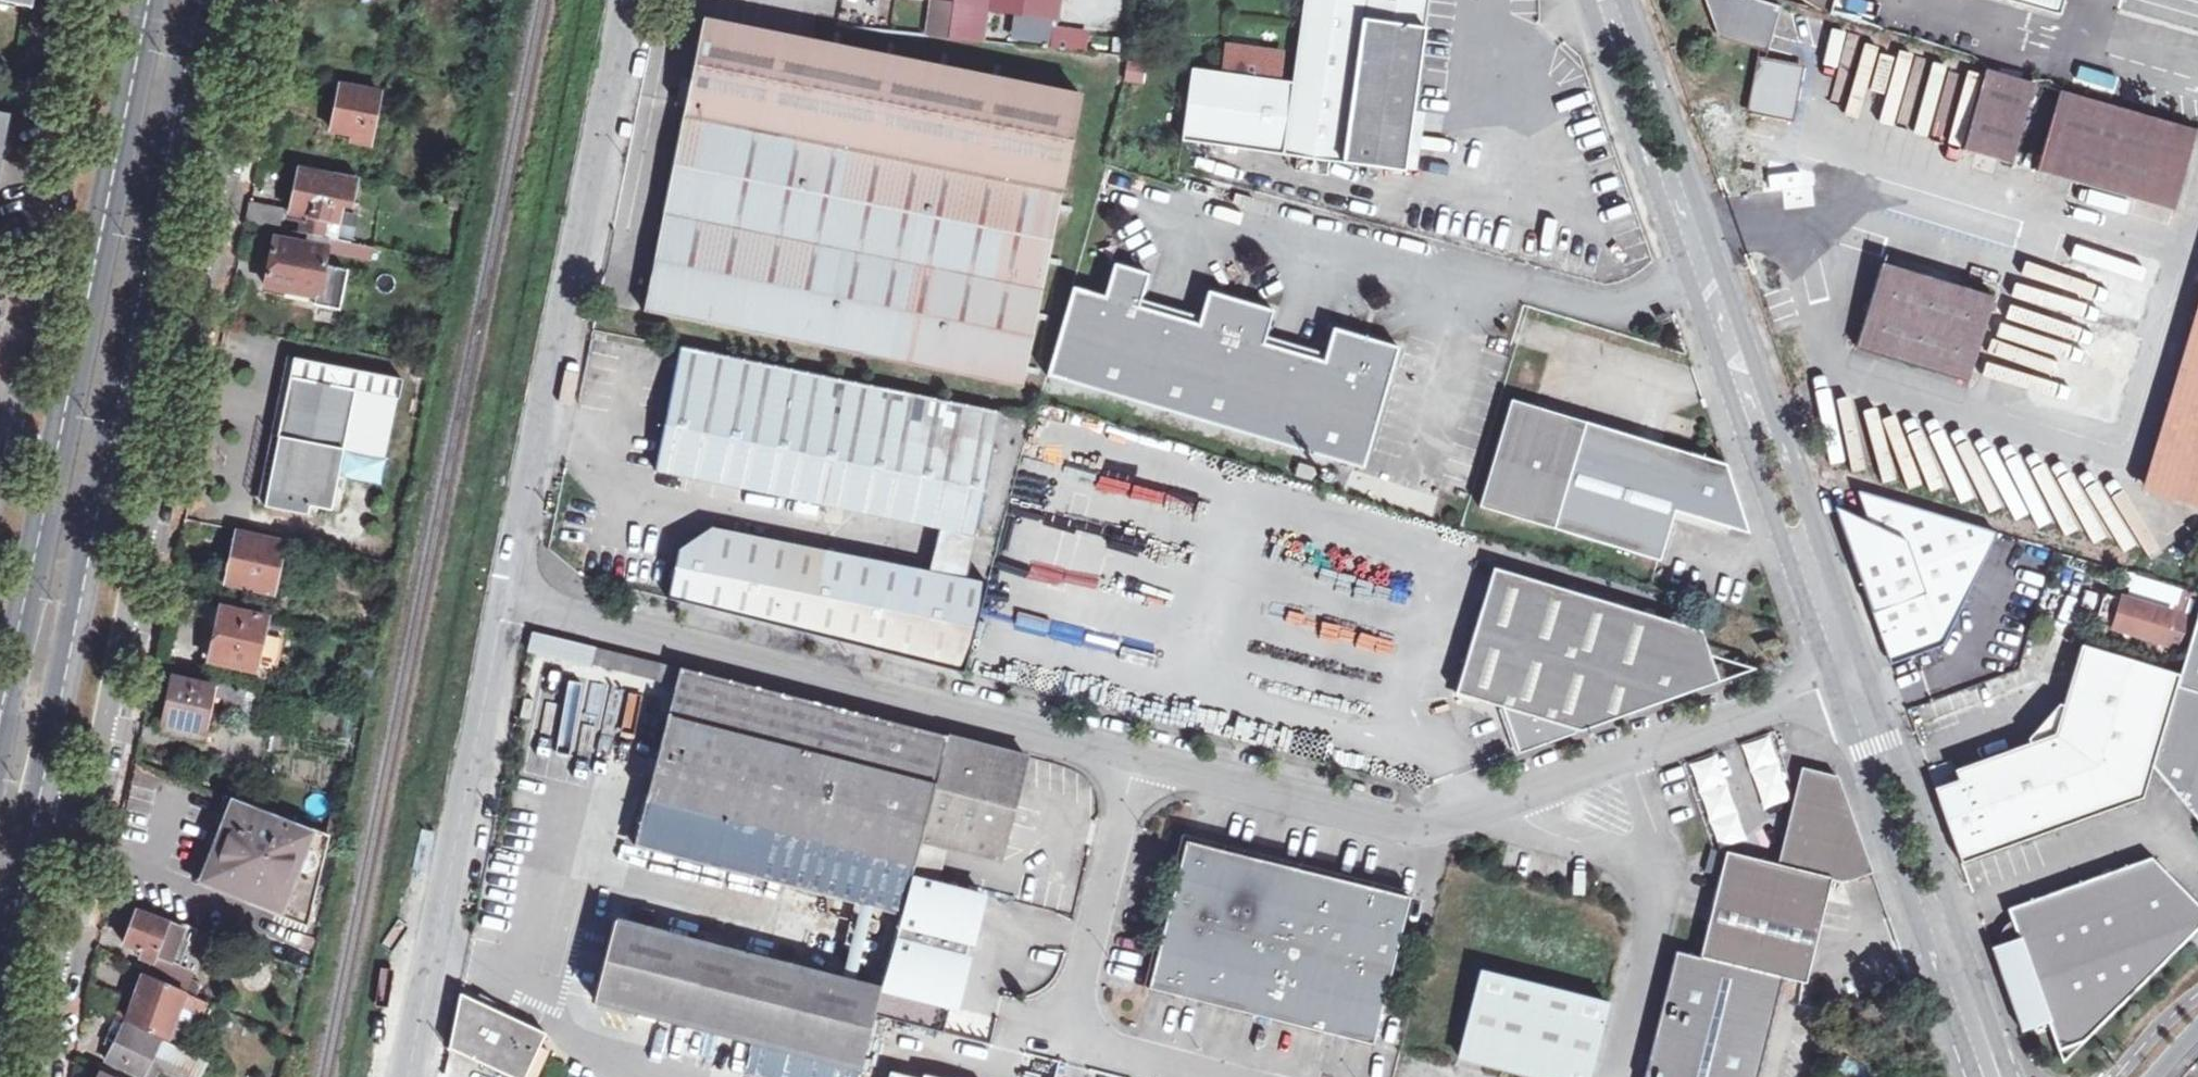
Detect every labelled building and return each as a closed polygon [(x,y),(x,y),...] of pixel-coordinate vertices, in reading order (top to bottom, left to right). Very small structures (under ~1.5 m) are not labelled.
[(32,9),(34,0),(0,0),(0,2),(32,9)] [(957,8),(954,36),(989,40),(993,9),(994,0),(958,0),(957,8)] [(993,9),(1061,18),(1063,0),(994,0),(993,9)] [(1229,74),(1197,69),(1187,141),(1408,170),(1432,0),(1310,0),(1298,84),(1283,82),(1229,74)] [(1771,47),(1783,6),(1765,0),(1712,0),(1724,33),(1771,47)] [(1898,0),(1806,0),(1804,11),(1895,21),(1898,0)] [(2066,16),(2071,0),(2011,0),(2066,16)] [(938,34),(954,36),(957,8),(941,6),(938,34)] [(692,83),(685,82),(680,103),(688,105),(646,312),(1025,386),(1084,94),(706,19),(692,83)] [(1085,53),(1087,33),(1057,30),(1055,50),(1085,53)] [(1234,48),(1229,74),(1283,82),(1287,55),(1234,48)] [(1752,113),(1790,121),(1802,64),(1764,56),(1752,113)] [(1880,98),(1945,117),(1956,81),(1891,62),(1880,98)] [(1133,63),(1130,83),(1148,86),(1151,65),(1133,63)] [(1964,148),(2012,162),(2036,82),(1988,69),(1964,148)] [(336,131),(357,134),(355,141),(374,145),(384,95),(345,86),(340,108),(336,131)] [(2037,169),(2174,210),(2197,130),(2061,90),(2037,169)] [(2,176),(6,158),(1,158),(10,114),(0,112),(0,176),(2,176)] [(304,234),(311,236),(338,241),(345,206),(354,208),(360,178),(340,174),(339,178),(303,171),(299,193),(294,214),(307,216),(306,224),(304,234)] [(461,198),(459,209),(469,211),(471,200),(461,198)] [(283,230),(287,211),(254,203),(249,224),(283,230)] [(307,216),(294,214),(293,221),(306,224),(307,216)] [(309,247),(311,236),(292,232),(290,243),(309,247)] [(378,249),(338,241),(311,236),(309,247),(290,243),(279,240),(274,263),(269,287),(288,291),(319,297),(318,304),(343,309),(350,272),(327,267),(330,252),(376,260),(378,249)] [(1153,271),(1119,261),(1109,294),(1078,285),(1052,373),(1365,466),(1401,345),(1336,326),(1326,359),(1267,341),(1277,308),(1212,289),(1202,321),(1143,304),(1153,271)] [(2056,315),(2134,339),(2151,285),(2073,261),(2056,315)] [(1859,342),(1971,375),(1995,295),(1883,262),(1859,342)] [(287,297),(318,304),(319,297),(288,291),(287,297)] [(2147,484),(2197,500),(2197,315),(2147,484)] [(941,528),(975,535),(1000,411),(681,347),(656,470),(801,500),(844,508),(941,528)] [(299,359),(291,358),(261,506),(269,508),(271,499),(285,429),(299,359)] [(285,429),(271,499),(314,508),(335,512),(348,452),(387,461),(404,381),(299,359),(285,429)] [(1731,528),(1744,512),(1726,461),(1511,397),(1480,504),(1658,561),(1675,511),(1731,528)] [(1857,491),(1869,524),(1853,560),(1881,638),(1917,655),(1944,645),(1999,533),(1857,491)] [(312,516),(314,508),(271,499),(269,508),(312,516)] [(841,523),(844,508),(801,500),(798,515),(841,523)] [(1853,560),(1869,524),(1836,508),(1853,560)] [(1752,534),(1744,512),(1731,528),(1752,534)] [(189,520),(185,535),(195,537),(201,533),(203,523),(189,520)] [(966,579),(932,572),(714,527),(682,551),(670,599),(965,673),(990,583),(966,579)] [(966,579),(975,535),(941,528),(932,572),(966,579)] [(229,583),(276,594),(286,544),(239,534),(234,559),(229,583)] [(1503,708),(1519,754),(1576,733),(1577,731),(1580,732),(1720,682),(1703,633),(1495,570),(1459,689),(1480,695),(1478,701),(1503,708)] [(2196,620),(2098,590),(2089,619),(2188,649),(2196,620)] [(204,658),(212,660),(224,608),(215,607),(204,658)] [(212,660),(258,671),(267,635),(270,619),(224,608),(217,638),(212,660)] [(2197,819),(2197,615),(2196,620),(2188,649),(2180,675),(2152,767),(2197,819)] [(529,650),(596,666),(600,648),(532,632),(529,650)] [(276,638),(267,635),(258,671),(268,673),(276,638)] [(1891,664),(1917,655),(1881,638),(1891,664)] [(1935,789),(1962,863),(2143,798),(2152,767),(2180,675),(2081,645),(2063,705),(2054,734),(2029,743),(1955,769),(1959,780),(1935,789)] [(681,669),(600,648),(596,666),(676,686),(681,669)] [(681,669),(676,686),(636,844),(903,914),(912,876),(921,841),(948,736),(681,669)] [(166,723),(205,732),(216,687),(175,678),(166,723)] [(269,692),(251,689),(244,722),(261,725),(269,692)] [(2027,738),(2029,743),(2054,734),(2063,705),(2058,704),(2027,738)] [(203,743),(205,732),(166,723),(163,734),(203,743)] [(1027,756),(948,736),(921,841),(1000,862),(1027,756)] [(1726,851),(1700,957),(1782,978),(1805,984),(1831,884),(1842,887),(1874,876),(1853,816),(1838,776),(1804,768),(1779,865),(1726,851)] [(210,841),(195,880),(311,926),(333,835),(227,795),(210,841)] [(1410,896),(1186,840),(1149,988),(1374,1043),(1410,896)] [(1724,852),(1711,849),(1706,871),(1719,874),(1724,852)] [(2059,1051),(2084,1042),(2197,930),(2197,904),(2152,857),(2008,908),(2018,938),(1993,947),(2022,1031),(2048,1022),(2059,1051)] [(903,914),(882,988),(954,1007),(982,893),(912,876),(903,914)] [(143,958),(155,964),(159,956),(177,963),(187,936),(213,946),(217,935),(155,911),(154,914),(140,909),(132,914),(128,923),(132,929),(126,944),(146,951),(143,958)] [(882,988),(616,920),(596,1001),(861,1068),(875,1016),(882,988)] [(1700,957),(1676,951),(1644,1076),(1758,1076),(1782,978),(1700,957)] [(159,956),(155,964),(152,972),(188,989),(193,977),(175,968),(177,963),(159,956)] [(1480,969),(1458,1055),(1545,1076),(1588,1076),(1606,1001),(1480,969)] [(208,1002),(146,975),(139,993),(130,1019),(172,1038),(184,1005),(203,1013),(208,1002)] [(510,1076),(532,1076),(551,1034),(459,993),(436,1044),(510,1076)] [(209,1060),(202,1057),(163,1038),(162,1041),(118,1018),(107,1042),(116,1047),(110,1058),(145,1076),(158,1050),(197,1069),(195,1073),(203,1076),(210,1061),(209,1060)] [(2084,1042),(2059,1051),(2063,1062),(2084,1042)] [(207,1048),(202,1057),(209,1060),(210,1058),(217,1061),(220,1054),(207,1048)]
